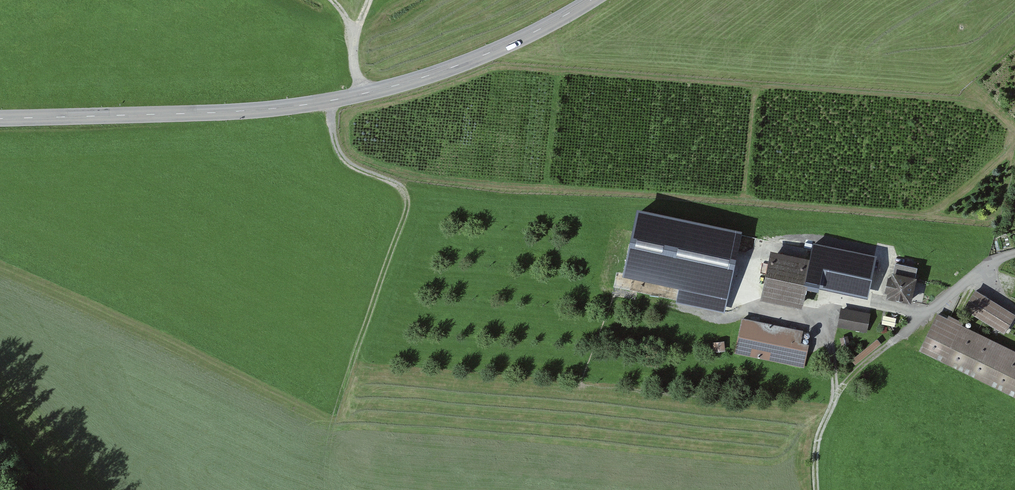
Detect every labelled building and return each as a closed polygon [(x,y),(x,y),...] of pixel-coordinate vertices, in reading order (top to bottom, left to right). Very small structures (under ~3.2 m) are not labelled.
[(675,300),(725,311),(743,226),(637,204),(622,274),(678,285),(675,300)] [(813,258),(776,249),(765,298),(807,308),(813,280),(821,282),(820,287),(867,298),(876,261),(816,247),(813,258)] [(921,277),(894,271),(889,297),(915,303),(921,277)] [(979,290),(967,309),(1007,335),(1014,322),(1014,313),(979,290)] [(871,312),(841,307),(838,328),(867,333),(871,312)] [(940,313),(923,351),(1014,394),(1014,349),(940,313)] [(734,352),(804,367),(809,343),(798,340),(800,328),(742,316),(734,352)] [(714,351),(725,350),(724,340),(713,341),(714,351)]
